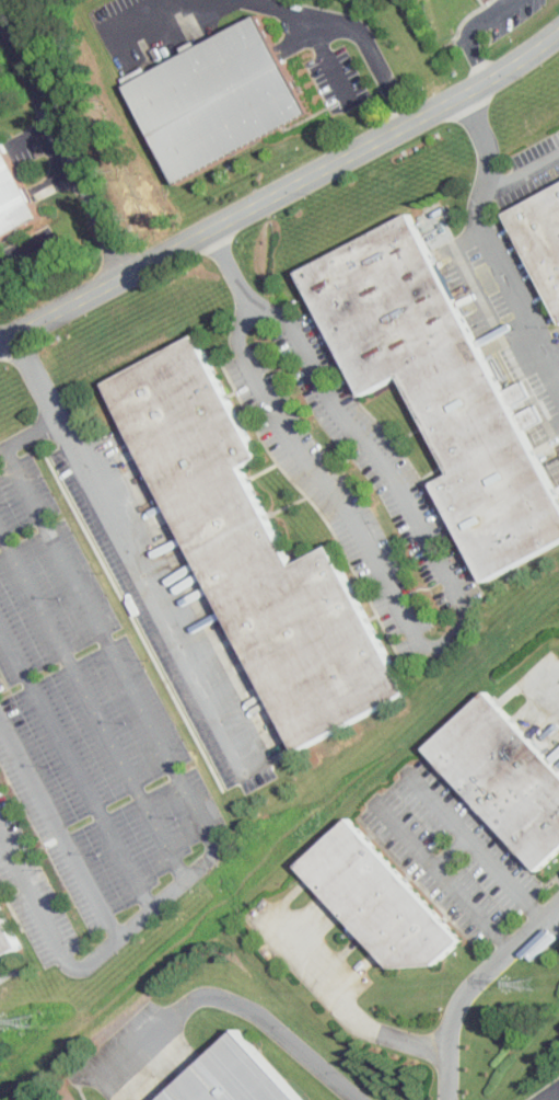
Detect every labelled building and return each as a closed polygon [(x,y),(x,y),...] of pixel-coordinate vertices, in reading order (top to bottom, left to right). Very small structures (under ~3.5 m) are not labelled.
[(128,81),(263,12),(313,112),(179,181),(128,81)] [(32,219),(0,235),(0,140),(3,138),(38,207),(28,211),(32,219)] [(503,210),(558,181),(558,315),(503,210)] [(409,211),(558,491),(558,542),(488,581),(435,482),(451,473),(398,376),(365,394),(299,271),(409,211)] [(112,382),(200,335),(265,459),(247,469),(296,564),(329,547),(404,689),(301,744),(112,382)] [(541,872),(558,856),(558,769),(487,691),(426,747),(541,872)] [(299,866),(348,820),(463,943),(441,964),(388,962),(299,866)] [(22,941),(0,953),(0,900),(22,941)] [(157,1099),(306,1099),(236,1025),(157,1099)]
